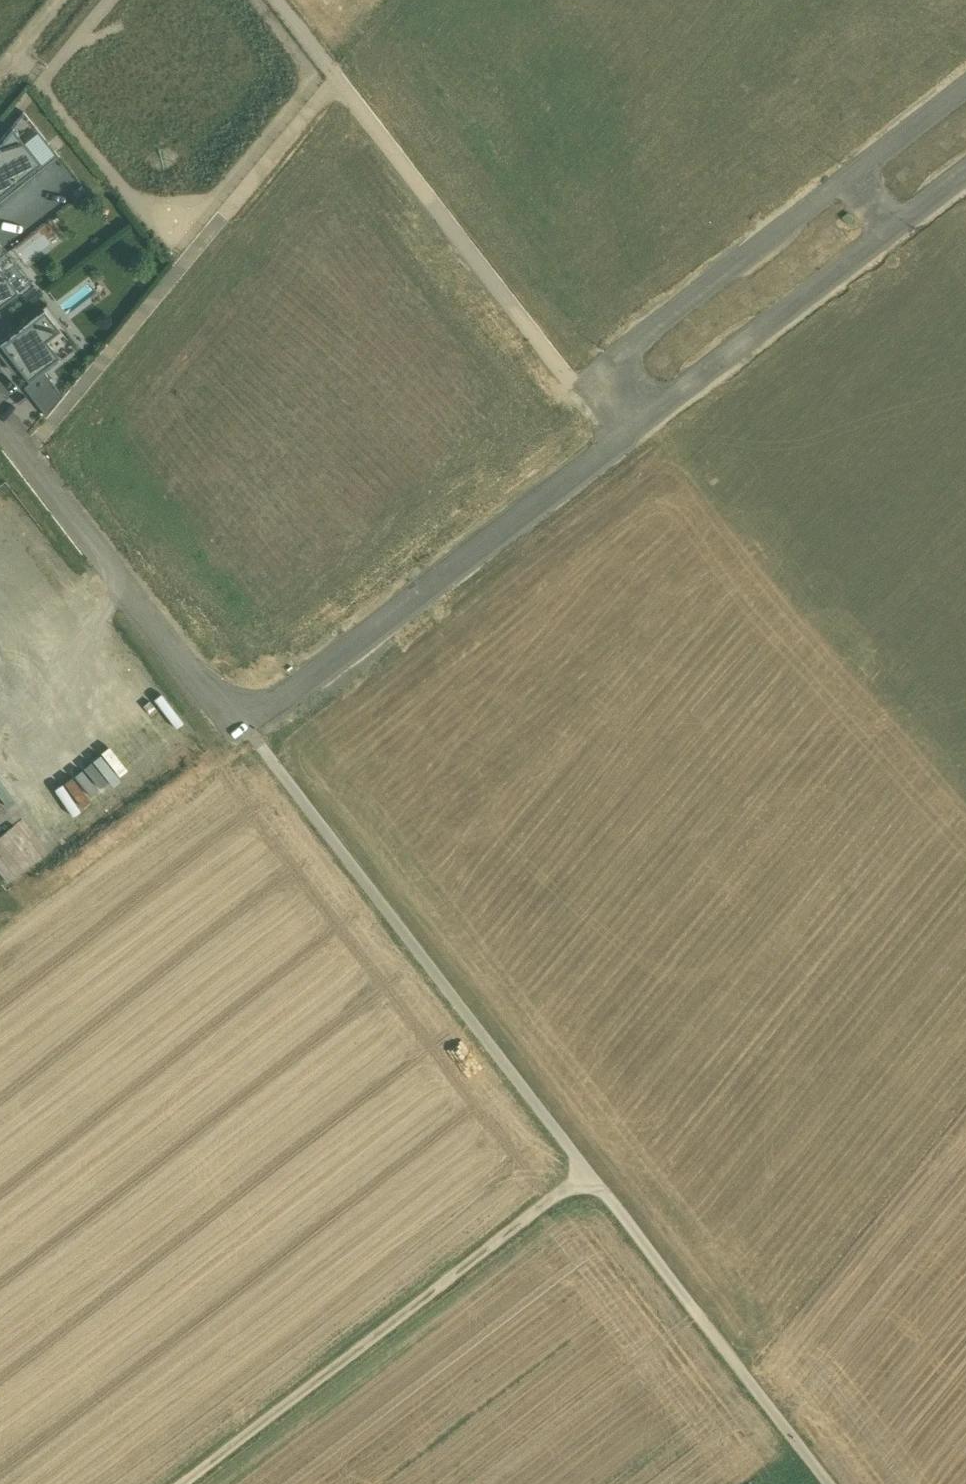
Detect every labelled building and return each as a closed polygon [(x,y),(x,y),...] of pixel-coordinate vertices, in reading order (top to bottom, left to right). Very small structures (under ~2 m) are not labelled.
[(59,158),(24,113),(0,141),(0,206),(59,158)] [(20,296),(0,270),(0,311),(20,296)] [(62,360),(47,341),(61,331),(44,309),(0,343),(0,355),(7,364),(12,360),(31,384),(46,373),(62,360)] [(63,394),(46,373),(31,384),(25,388),(46,416),(63,394)]
